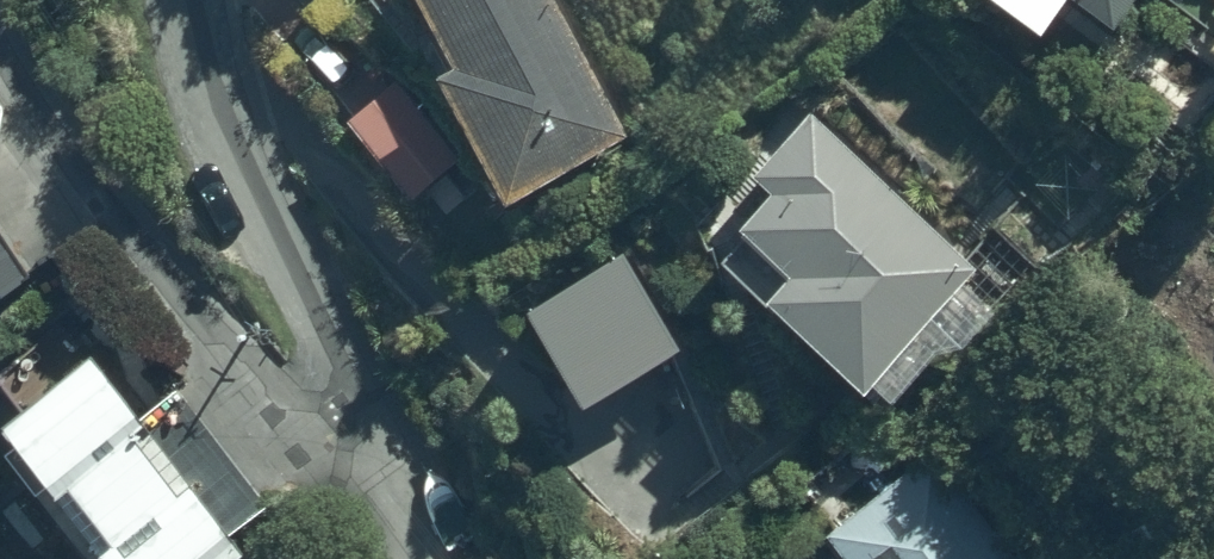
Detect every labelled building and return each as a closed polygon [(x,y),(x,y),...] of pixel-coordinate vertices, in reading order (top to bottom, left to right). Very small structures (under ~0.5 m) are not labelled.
[(556,0),(409,0),(452,77),(432,88),(501,211),(633,138),(556,0)] [(980,6),(978,9),(1032,52),(1067,7),(1103,35),(1131,0),(973,0),(980,6)] [(397,88),(347,126),(408,207),(459,169),(397,88)] [(982,274),(809,124),(755,186),(773,202),(712,273),(867,407),(982,274)] [(0,250),(0,305),(26,287),(0,250)] [(620,271),(536,323),(586,404),(671,352),(620,271)] [(86,366),(0,438),(0,453),(49,511),(57,504),(103,558),(102,558),(230,558),(180,499),(167,510),(119,452),(142,433),(86,366)] [(930,440),(814,532),(835,558),(1025,558),(930,440)]
